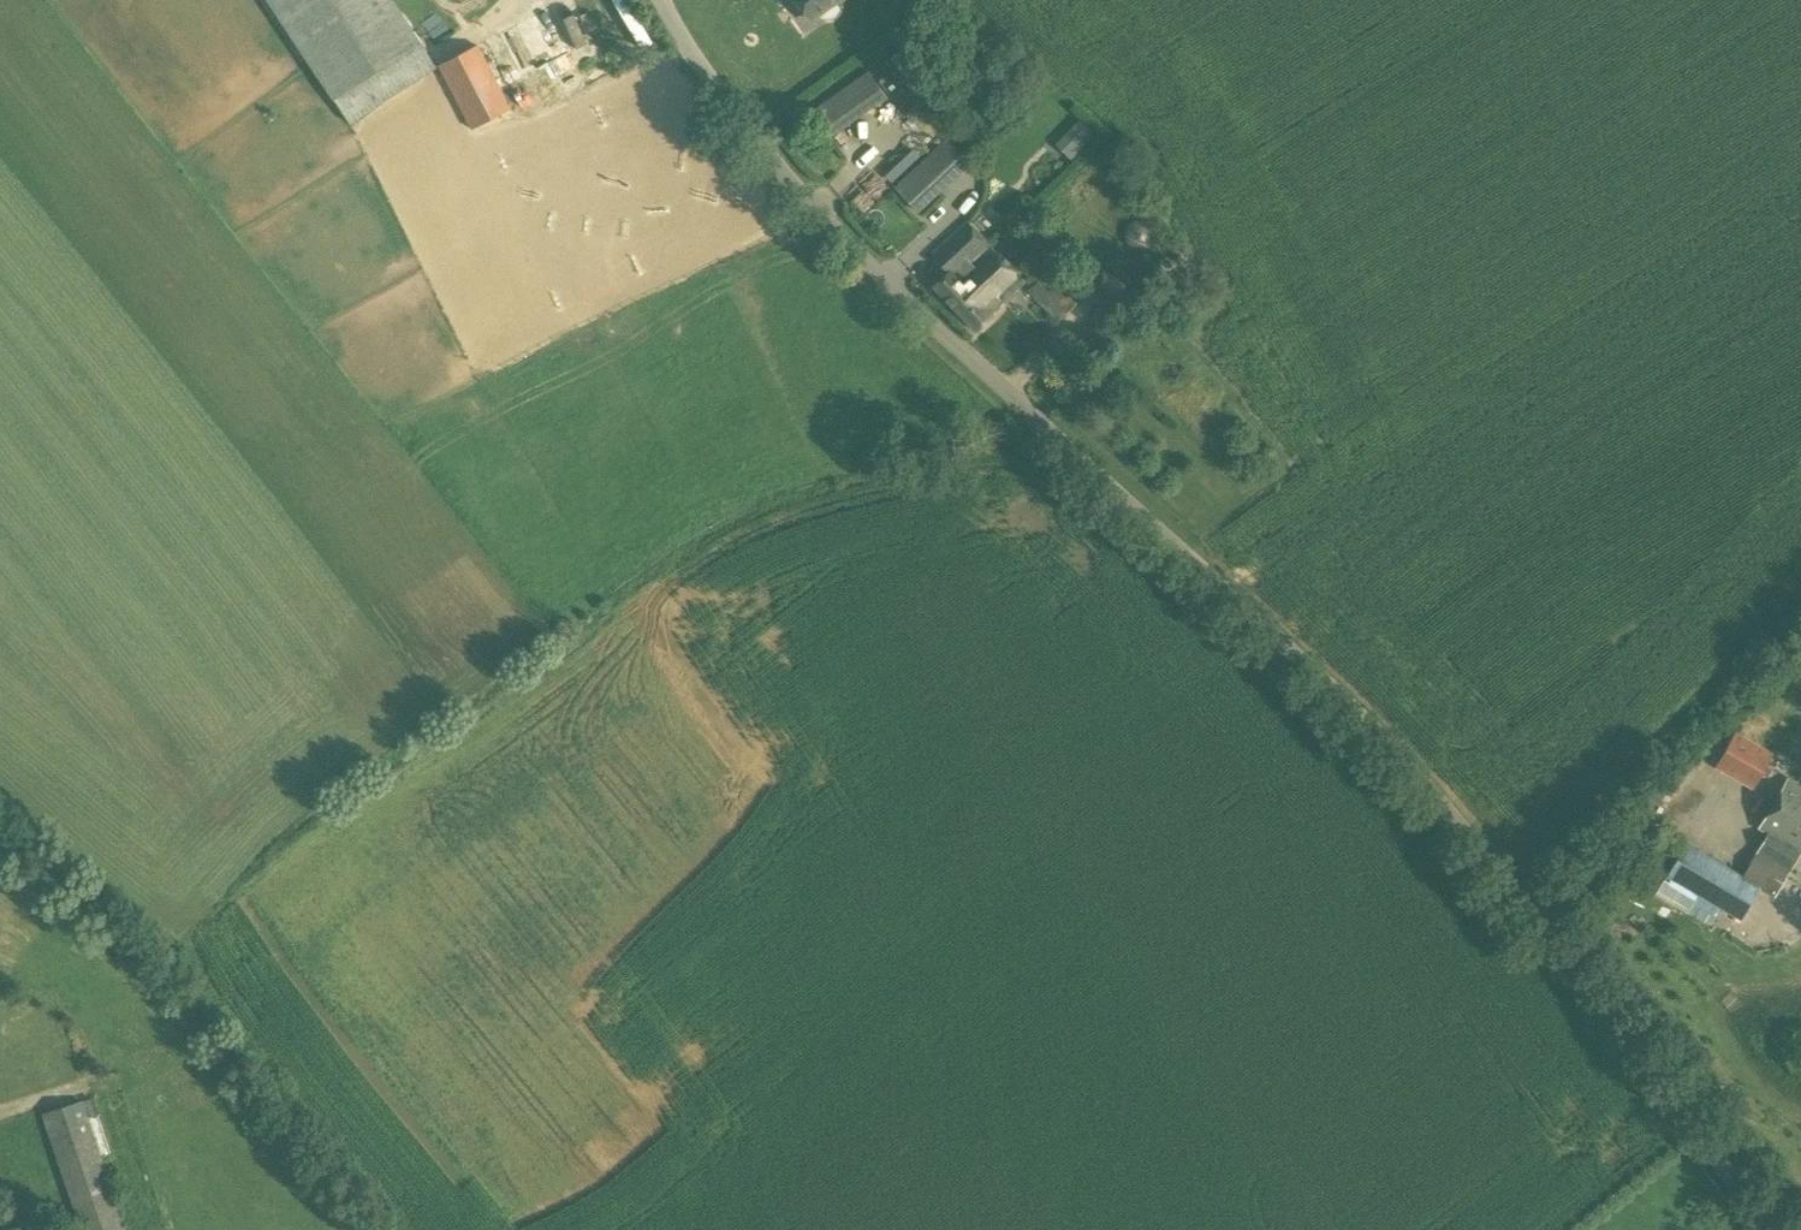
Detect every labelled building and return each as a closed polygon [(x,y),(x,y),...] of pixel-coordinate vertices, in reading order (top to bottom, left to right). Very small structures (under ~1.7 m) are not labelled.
[(373,107),(435,64),(394,0),(266,0),(349,124),(373,107)] [(841,8),(841,4),(841,0),(840,0),(797,0),(809,18),(819,11),(821,14),(825,16),(829,16),(833,16),(836,14),(839,11),(841,8)] [(477,44),(439,63),(471,126),(509,107),(477,44)] [(573,48),(542,56),(552,93),(583,84),(573,48)] [(870,67),(813,106),(830,131),(887,92),(870,67)] [(1080,115),(1055,140),(1071,156),(1096,131),(1080,115)] [(917,209),(928,199),(925,195),(964,159),(947,140),(897,186),(917,209)] [(989,244),(966,221),(930,253),(948,273),(935,285),(977,330),(991,317),(988,314),(1025,281),(990,243),(989,244)] [(1056,322),(1073,306),(1043,274),(1026,291),(1056,322)] [(1752,789),(1773,753),(1735,731),(1714,768),(1752,789)] [(1757,851),(1790,869),(1790,868),(1800,851),(1800,852),(1800,787),(1786,778),(1758,828),(1767,833),(1757,851)] [(1773,898),(1790,869),(1757,851),(1743,876),(1685,843),(1665,878),(1740,921),(1758,889),(1773,898)] [(82,1101),(88,1119),(97,1116),(98,1116),(92,1098),(82,1101)] [(88,1119),(82,1101),(42,1114),(80,1229),(125,1229),(88,1119)]
